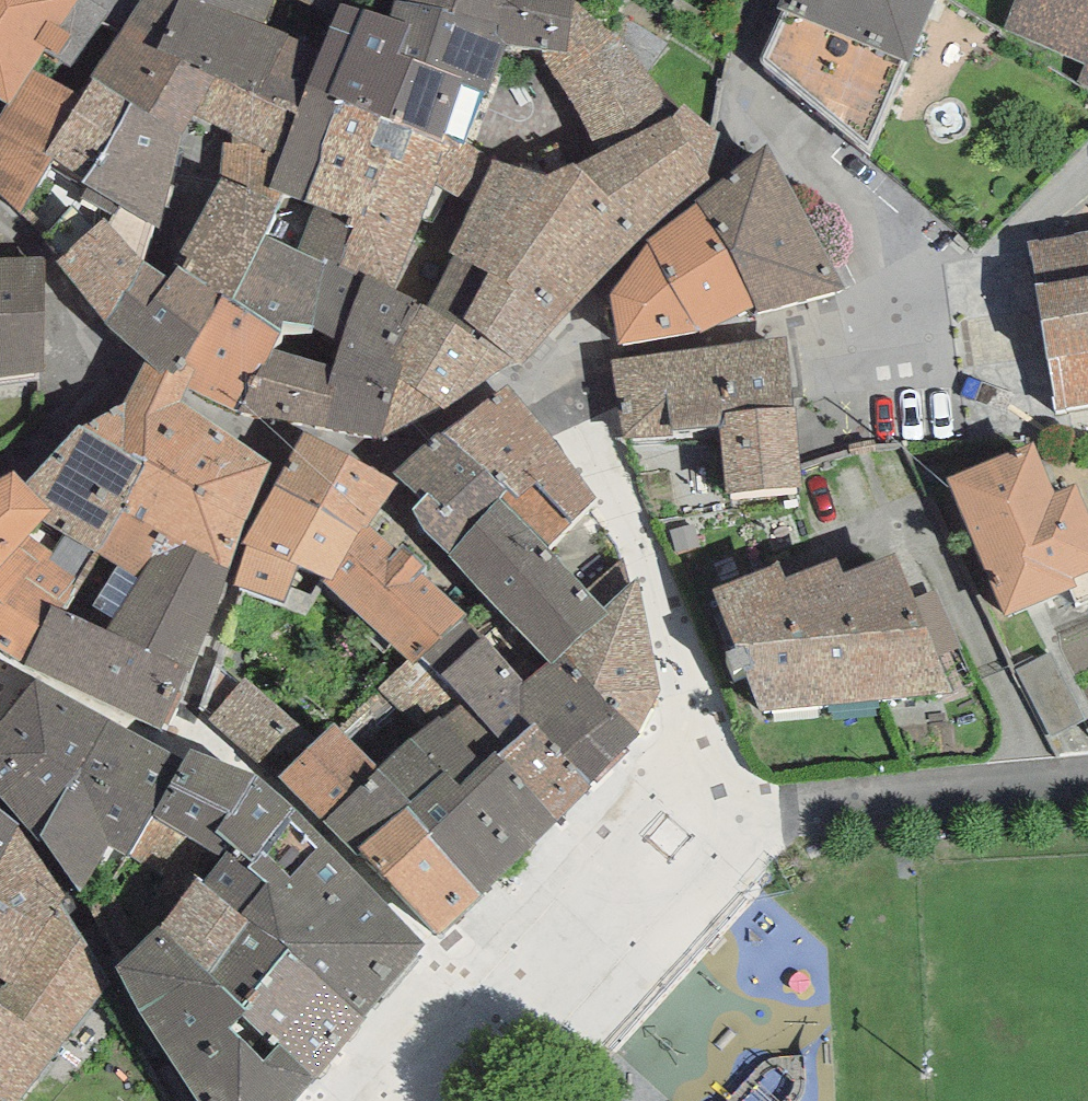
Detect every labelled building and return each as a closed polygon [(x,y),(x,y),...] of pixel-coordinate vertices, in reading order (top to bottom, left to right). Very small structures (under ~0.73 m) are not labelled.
[(8,104),(32,68),(47,46),(59,27),(76,0),(0,0),(0,99),(8,104)] [(343,0),(144,0),(91,76),(150,112),(182,60),(299,110),(310,82),(342,3),(343,0)] [(464,143),(481,92),(488,94),(509,45),(498,25),(411,0),(396,0),(390,17),(342,3),(310,82),(443,142),(446,135),(464,143)] [(567,52),(573,2),(573,0),(411,0),(498,25),(509,45),(542,49),(567,52)] [(868,155),(931,0),(780,0),(777,6),(783,8),(760,60),(868,155)] [(1006,29),(1086,65),(1076,85),(1087,90),(1087,0),(1018,0),(1006,29)] [(426,308),(515,361),(524,363),(643,236),(703,185),(710,179),(719,132),(685,103),(673,116),(661,87),(573,2),(567,52),(542,49),(544,57),(600,153),(551,175),(494,161),(471,207),(450,253),(454,254),(426,308)] [(58,53),(70,35),(59,27),(47,46),(58,53)] [(156,224),(159,225),(185,133),(199,118),(232,134),(279,155),(299,110),(182,60),(150,112),(91,76),(83,97),(43,154),(51,159),(83,184),(121,205),(156,224)] [(0,118),(0,194),(19,213),(51,159),(43,154),(83,97),(32,68),(8,104),(0,118)] [(471,207),(494,161),(464,143),(446,135),(443,142),(310,82),(299,110),(279,155),(269,185),(286,194),(353,222),(342,265),(362,275),(396,289),(436,185),(471,207)] [(188,258),(182,268),(222,296),(233,303),(286,194),(269,185),(279,155),(232,134),(233,143),(222,142),(220,176),(180,252),(188,258)] [(843,290),(768,144),(695,201),(696,204),(755,306),(759,313),(843,290)] [(286,194),(233,303),(279,333),(272,346),(330,366),(362,275),(342,265),(353,222),(286,194)] [(699,333),(755,306),(696,204),(647,241),(609,295),(618,344),(698,330),(699,333)] [(142,262),(156,224),(121,205),(108,223),(104,217),(55,261),(105,321),(142,262)] [(1057,411),(1087,405),(1087,230),(1028,240),(1057,411)] [(44,371),(45,256),(0,257),(0,376),(44,371)] [(183,358),(222,296),(182,268),(178,266),(168,280),(142,262),(105,321),(145,362),(160,376),(167,369),(173,375),(182,361),(183,358)] [(418,303),(419,299),(396,289),(362,275),(330,366),(272,346),(238,412),(382,438),(418,303)] [(186,386),(238,412),(272,346),(279,333),(233,303),(222,296),(183,358),(182,361),(194,371),(186,386)] [(445,410),(515,361),(426,308),(418,303),(382,438),(439,406),(445,410)] [(786,336),(612,359),(623,438),(673,435),(674,429),(721,427),(726,494),(801,487),(795,407),(793,407),(786,336)] [(123,404),(81,427),(144,465),(125,514),(185,543),(229,568),(243,520),(273,462),(181,402),(182,395),(186,386),(194,371),(183,358),(173,375),(167,369),(160,376),(145,362),(135,376),(123,404)] [(549,546),(598,498),(553,439),(506,384),(440,431),(506,489),(501,498),(549,546)] [(154,557),(185,543),(125,514),(144,465),(81,427),(76,425),(25,482),(51,510),(42,520),(141,576),(154,557)] [(440,431),(393,473),(421,499),(412,509),(425,531),(450,554),(448,556),(549,659),(552,665),(565,652),(608,615),(603,608),(549,546),(501,498),(506,489),(440,431)] [(304,432),(275,484),(359,533),(362,529),(369,527),(397,482),(304,432)] [(1007,616),(1075,587),(1072,579),(1087,572),(1087,516),(1074,484),(1056,491),(1034,441),(948,478),(1007,616)] [(29,534),(42,520),(51,510),(25,482),(14,470),(0,478),(0,565),(29,534)] [(332,580),(359,533),(275,484),(241,544),(247,545),(235,586),(284,604),(297,566),(326,578),(332,580)] [(461,616),(465,612),(419,571),(425,565),(403,545),(397,550),(369,527),(362,529),(359,533),(332,580),(326,578),(324,582),(412,665),(422,656),(461,616)] [(24,666),(51,605),(61,609),(75,580),(50,560),(53,553),(29,534),(0,565),(0,649),(24,666)] [(51,605),(24,666),(162,729),(164,723),(186,672),(190,674),(229,568),(185,543),(154,557),(141,576),(105,629),(61,609),(51,605)] [(895,553),(843,572),(894,697),(952,692),(895,553)] [(837,703),(894,697),(843,572),(838,559),(785,577),(837,703)] [(763,710),(837,703),(785,577),(780,563),(713,591),(735,649),(725,652),(734,671),(742,668),(763,710)] [(565,652),(639,736),(660,691),(638,577),(603,608),(608,615),(565,652)] [(534,719),(592,783),(639,736),(565,652),(552,665),(549,659),(523,681),(461,616),(422,656),(465,703),(505,746),(534,719)] [(247,678),(210,720),(277,777),(316,742),(247,678)] [(0,723),(0,796),(2,799),(40,843),(42,840),(79,892),(107,847),(127,857),(183,760),(35,679),(0,723)] [(428,837),(481,895),(559,821),(497,753),(505,746),(465,703),(445,720),(440,714),(378,768),(411,802),(407,806),(432,834),(428,837)] [(497,753),(559,821),(592,783),(534,719),(505,746),(497,753)] [(378,768),(335,723),(318,739),(277,777),(321,821),(360,856),(363,853),(359,849),(407,806),(411,802),(378,768)] [(293,807),(254,775),(190,748),(183,760),(127,857),(186,892),(196,878),(201,883),(232,846),(251,860),(293,807)] [(363,853),(438,935),(481,895),(428,837),(432,834),(407,806),(359,849),(363,853)] [(289,946),(364,1021),(425,944),(293,807),(251,860),(232,846),(201,883),(249,920),(289,946)] [(0,809),(0,862),(18,827),(19,824),(0,809)] [(58,1047),(107,982),(60,901),(66,896),(18,827),(0,862),(0,978),(6,982),(0,996),(0,1005),(58,1047)] [(279,1045),(315,1079),(364,1021),(289,946),(249,920),(201,883),(196,878),(186,892),(159,925),(245,1012),(241,1016),(263,1035),(266,1031),(279,1045)] [(315,1079),(279,1045),(263,1060),(228,1028),(241,1016),(245,1012),(159,925),(116,968),(139,1012),(197,1100),(295,1100),(315,1079)] [(58,1047),(0,1005),(0,1100),(19,1100),(58,1047)]
